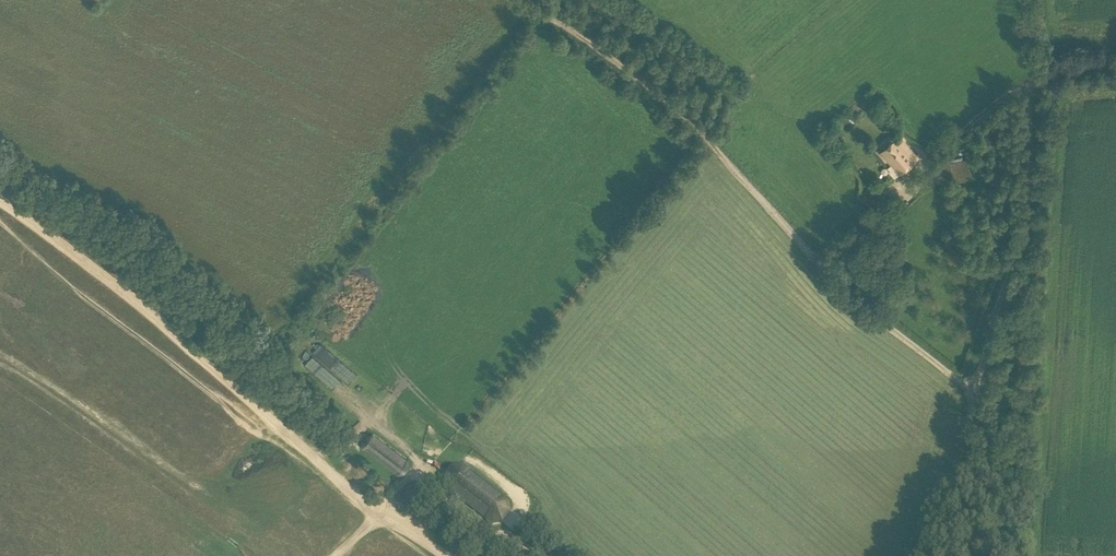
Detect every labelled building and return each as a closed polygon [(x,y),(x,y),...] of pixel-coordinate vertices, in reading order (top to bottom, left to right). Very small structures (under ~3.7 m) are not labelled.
[(896,136),(878,152),(897,174),(915,158),(896,136)] [(966,159),(951,162),(955,183),(971,180),(966,159)] [(871,186),(860,196),(869,206),(880,196),(871,186)] [(964,312),(963,305),(955,307),(957,314),(964,312)] [(1048,334),(1038,345),(1043,349),(1053,338),(1048,334)] [(361,439),(361,446),(396,474),(402,472),(406,467),(406,460),(402,457),(406,452),(393,441),(389,446),(372,433),(365,435),(361,439)] [(509,503),(462,466),(452,468),(444,478),(445,488),(492,525),(502,523),(510,513),(509,503)]
